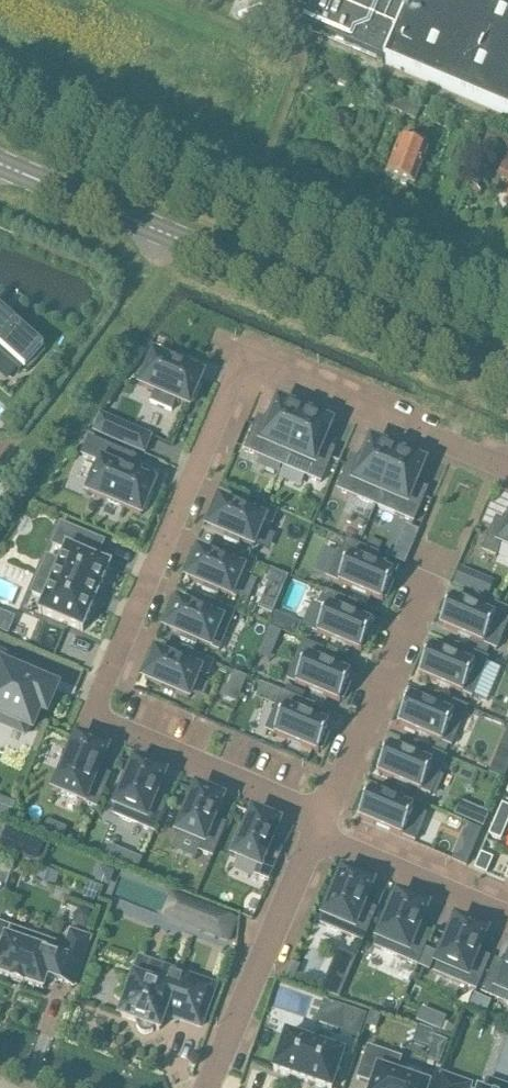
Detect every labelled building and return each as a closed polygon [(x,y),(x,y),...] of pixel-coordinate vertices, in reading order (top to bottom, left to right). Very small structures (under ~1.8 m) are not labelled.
[(311,9),(303,29),(319,36),(318,39),(382,67),(383,63),(507,116),(507,0),(290,0),(311,9)] [(381,92),(376,103),(415,120),(420,108),(381,92)] [(489,129),(483,145),(497,150),(499,151),(506,135),(504,134),(504,135),(489,129)] [(405,143),(399,141),(386,176),(400,181),(401,185),(406,187),(409,185),(414,187),(427,152),(424,150),(427,141),(409,134),(405,143)] [(498,176),(507,181),(507,155),(498,176)] [(473,186),(466,193),(472,200),(480,193),(473,186)] [(20,373),(23,369),(42,348),(0,311),(0,355),(20,373)] [(153,357),(141,387),(154,393),(149,404),(171,413),(176,402),(189,408),(191,402),(194,403),(202,384),(199,383),(202,377),(153,357)] [(254,427),(244,451),(283,467),(305,414),(301,412),(302,410),(283,402),(282,404),(279,403),(266,432),(254,427)] [(305,414),(283,467),(320,483),(331,459),(319,454),(331,425),(327,424),(328,421),(309,413),(308,416),(305,414)] [(101,417),(94,433),(144,455),(151,438),(101,417)] [(88,439),(81,457),(97,463),(84,492),(141,516),(143,511),(146,512),(154,492),(151,492),(154,486),(122,472),(128,456),(88,439)] [(347,466),(337,490),(376,507),(398,454),(394,452),(395,450),(376,442),(375,444),(372,442),(359,471),(347,466)] [(398,454),(376,507),(413,523),(424,499),(412,494),(424,465),(420,463),(421,461),(402,453),(401,455),(398,454)] [(216,505),(208,524),(210,525),(209,529),(225,536),(223,540),(238,546),(240,542),(253,547),(264,523),(272,526),(278,513),(254,503),(249,515),(220,502),(218,506),(216,505)] [(482,552),(495,558),(501,545),(507,548),(507,524),(504,533),(492,528),(482,552)] [(39,575),(32,594),(45,600),(40,612),(39,614),(41,615),(41,614),(80,631),(80,632),(82,632),(83,630),(93,607),(99,593),(109,570),(110,568),(108,567),(95,562),(103,543),(61,525),(52,545),(66,551),(53,581),(39,575)] [(403,536),(399,545),(410,550),(414,540),(403,536)] [(337,552),(326,578),(382,602),(384,599),(386,600),(394,581),(392,580),(393,576),(365,564),(370,552),(346,542),(341,554),(337,552)] [(194,556),(186,575),(189,576),(187,579),(204,586),(202,590),(217,596),(219,592),(236,600),(246,575),(250,577),(256,563),(232,553),(227,565),(198,553),(197,556),(194,556)] [(271,571),(265,584),(268,585),(269,586),(282,591),(288,578),(271,571)] [(459,573),(454,585),(466,590),(471,578),(459,573)] [(323,608),(312,632),(361,653),(362,649),(364,650),(373,631),(370,630),(372,627),(343,614),(348,602),(324,592),(318,606),(323,608)] [(439,622),(441,623),(440,627),(496,651),(507,622),(507,611),(485,601),(480,613),(451,601),(449,604),(447,603),(439,622)] [(173,606),(165,625),(167,626),(166,630),(182,637),(180,641),(195,647),(197,643),(218,652),(235,614),(211,604),(206,616),(177,603),(175,607),(173,606)] [(8,635),(15,617),(0,611),(0,631),(8,635)] [(275,614),(269,628),(281,633),(283,634),(288,620),(275,614)] [(269,628),(265,636),(277,641),(281,633),(269,628)] [(303,643),(287,681),(339,703),(341,700),(343,701),(351,682),(349,681),(350,677),(322,665),(327,653),(303,643)] [(426,652),(418,671),(420,672),(419,676),(463,695),(472,698),(472,696),(483,672),(486,664),(488,660),(464,650),(459,662),(449,658),(430,650),(428,653),(426,652)] [(152,657),(143,676),(146,677),(144,680),(189,699),(199,674),(208,678),(213,664),(189,654),(184,666),(155,654),(154,658),(152,657)] [(31,730),(39,711),(45,714),(55,690),(33,680),(37,671),(5,658),(4,659),(9,661),(6,668),(1,666),(0,666),(0,716),(31,730)] [(234,674),(228,687),(241,693),(246,679),(234,674)] [(287,687),(284,694),(301,702),(305,694),(287,687)] [(281,693),(265,731),(318,754),(319,750),(322,751),(330,732),(328,731),(329,728),(300,715),(305,703),(301,702),(284,694),(281,693)] [(405,701),(397,720),(399,721),(398,725),(451,747),(467,709),(443,699),(438,711),(409,699),(407,702),(405,701)] [(77,738),(54,791),(96,809),(107,785),(95,780),(107,751),(101,749),(102,747),(83,738),(82,741),(77,738)] [(384,751),(376,770),(379,771),(377,774),(430,797),(446,758),(422,748),(417,760),(388,748),(387,751),(384,751)] [(134,763),(112,816),(154,834),(164,810),(152,805),(165,776),(159,773),(160,771),(141,763),(140,765),(134,763)] [(183,821),(177,834),(178,834),(202,845),(198,853),(212,858),(222,834),(210,829),(222,800),(219,799),(220,797),(201,788),(200,791),(196,789),(189,806),(185,804),(179,819),(183,821)] [(366,795),(357,814),(360,815),(358,819),(415,843),(426,816),(369,793),(368,796),(366,795)] [(498,813),(507,817),(507,808),(502,805),(498,813)] [(476,810),(470,824),(483,829),(483,828),(489,815),(476,810)] [(253,813),(234,858),(259,868),(255,877),(269,882),(279,858),(267,853),(279,824),(275,823),(276,821),(257,813),(256,815),(253,813)] [(495,821),(507,826),(507,823),(507,817),(498,813),(495,821)] [(67,827),(46,819),(40,834),(61,842),(67,827)] [(495,821),(492,829),(504,834),(507,826),(495,821)] [(468,825),(463,836),(477,842),(481,832),(482,831),(468,825)] [(0,841),(0,847),(35,861),(43,841),(5,827),(0,841)] [(492,829),(488,836),(500,842),(504,834),(492,829)] [(481,855),(477,862),(489,867),(493,860),(481,855)] [(128,856),(123,868),(135,873),(140,861),(128,856)] [(477,862),(474,870),(486,875),(489,867),(477,862)] [(49,873),(45,886),(54,889),(59,876),(49,873)] [(342,873),(320,925),(362,943),(372,919),(360,914),(372,885),(367,883),(368,881),(349,873),(348,875),(342,873)] [(228,946),(239,920),(170,892),(160,919),(228,946)] [(397,896),(374,949),(417,967),(427,943),(415,938),(427,909),(421,906),(422,904),(403,896),(402,898),(397,896)] [(456,921),(433,974),(476,992),(486,968),(474,963),(486,934),(480,931),(481,929),(462,921),(461,923),(456,921)] [(12,980),(11,982),(23,986),(24,984),(42,991),(47,978),(73,987),(79,971),(89,940),(70,933),(65,949),(48,943),(9,930),(6,937),(0,955),(0,976),(12,980)] [(424,950),(417,967),(429,972),(436,955),(424,950)] [(301,966),(290,962),(283,980),(293,984),(301,966)] [(481,994),(507,1005),(507,964),(503,975),(491,970),(481,994)] [(134,979),(120,1017),(137,1023),(136,1027),(138,1031),(141,1034),(144,1035),(148,1035),(152,1033),(154,1029),(159,1031),(165,1012),(181,1018),(179,1021),(200,1028),(214,988),(165,971),(163,970),(158,984),(135,975),(134,979)] [(328,973),(319,993),(339,1001),(347,981),(328,973)] [(359,1036),(367,1014),(323,1000),(316,1022),(359,1036)] [(422,1007),(416,1021),(441,1032),(447,1017),(422,1007)] [(372,1011),(367,1026),(377,1029),(382,1015),(372,1011)] [(437,1032),(419,1026),(413,1042),(430,1048),(426,1059),(440,1064),(448,1041),(435,1037),(437,1032)] [(344,1056),(286,1036),(273,1072),(320,1087),(332,1087),(344,1056)] [(370,1084),(369,1087),(430,1087),(431,1086),(396,1074),(401,1060),(367,1049),(357,1080),(370,1084)] [(437,1087),(472,1087),(472,1086),(441,1075),(437,1087)]
